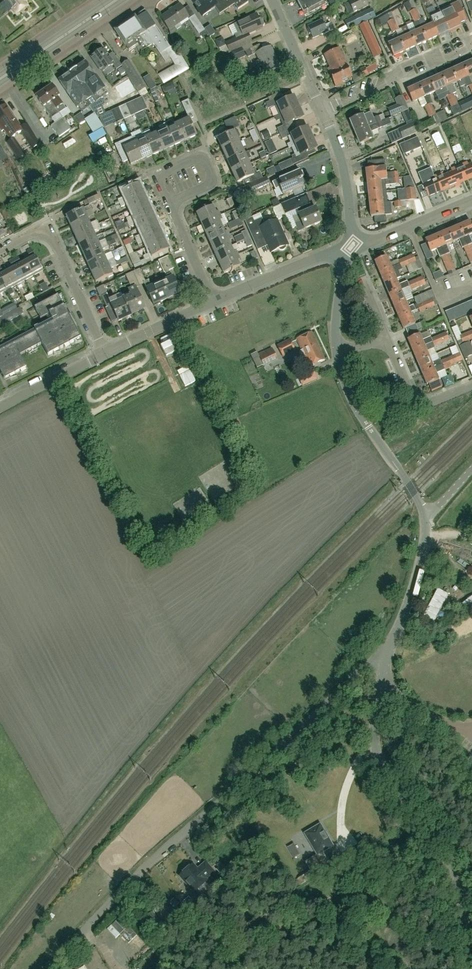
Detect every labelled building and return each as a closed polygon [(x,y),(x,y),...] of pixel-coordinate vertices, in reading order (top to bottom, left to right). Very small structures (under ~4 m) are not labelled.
[(0,6),(0,7),(6,14),(12,9),(17,14),(28,6),(24,1),(23,0),(5,0),(6,1),(0,6)] [(215,8),(219,15),(234,5),(238,10),(248,2),(247,0),(192,0),(203,16),(215,8)] [(297,1),(304,14),(326,3),(324,0),(298,0),(297,1)] [(349,2),(354,13),(368,6),(365,0),(353,0),(349,2)] [(416,9),(412,0),(409,2),(413,10),(409,12),(411,17),(415,15),(415,16),(418,15),(419,14),(417,9),(416,9)] [(409,1),(404,4),(408,12),(409,12),(413,10),(409,2),(409,1)] [(181,27),(179,24),(188,17),(180,4),(160,17),(169,30),(174,27),(177,30),(181,27)] [(440,11),(449,31),(454,29),(454,30),(460,28),(460,26),(461,26),(459,23),(466,20),(459,5),(453,8),(451,6),(440,11)] [(370,10),(356,17),(357,18),(346,23),(349,30),(374,17),(370,10)] [(449,31),(440,11),(429,16),(432,24),(438,36),(439,36),(439,37),(445,35),(445,33),(449,31)] [(137,46),(141,52),(153,44),(160,54),(170,47),(147,13),(137,19),(135,17),(114,31),(125,47),(129,52),(137,46)] [(378,20),(382,27),(388,24),(387,22),(391,21),(390,20),(388,14),(378,20)] [(414,23),(407,26),(410,34),(416,46),(427,41),(418,21),(422,20),(419,14),(418,15),(415,16),(415,15),(411,17),(414,23)] [(208,35),(204,29),(194,15),(188,19),(199,34),(203,39),(208,35)] [(260,19),(258,19),(256,15),(237,23),(233,25),(237,33),(234,35),(236,38),(225,43),(227,47),(226,48),(225,46),(219,49),(221,51),(229,53),(242,48),(241,47),(251,43),(253,42),(248,33),(262,27),(261,26),(263,25),(263,24),(261,19),(260,19)] [(422,20),(418,21),(427,41),(438,36),(432,24),(427,26),(424,19),(422,20)] [(308,27),(313,38),(322,34),(322,35),(333,30),(330,23),(324,26),(322,21),(308,27)] [(367,22),(359,26),(374,57),(382,54),(367,22)] [(208,35),(210,37),(216,33),(210,25),(204,29),(208,35)] [(389,27),(392,33),(399,30),(397,25),(393,26),(393,25),(389,27)] [(403,32),(397,35),(399,39),(404,51),(416,46),(410,34),(405,37),(403,32)] [(338,47),(353,40),(350,35),(336,42),(338,47)] [(399,39),(388,44),(393,56),(404,51),(399,39)] [(170,47),(160,54),(165,61),(170,57),(174,64),(157,74),(163,83),(189,68),(174,45),(170,47)] [(260,45),(253,48),(245,52),(248,58),(256,54),(266,74),(280,67),(270,46),(262,50),(260,45)] [(230,54),(234,61),(246,56),(244,52),(242,48),(229,53),(230,54)] [(110,59),(103,49),(92,57),(102,72),(113,64),(116,69),(121,66),(115,56),(110,59)] [(330,74),(347,66),(346,64),(346,65),(339,49),(325,56),(331,68),(327,69),(329,73),(330,73),(330,74)] [(148,93),(128,60),(121,64),(141,98),(148,93)] [(463,65),(468,77),(471,75),(471,60),(463,65)] [(86,101),(89,107),(101,99),(108,94),(97,78),(85,62),(77,67),(68,74),(76,83),(75,84),(86,101)] [(375,63),(365,69),(365,68),(358,72),(362,78),(378,68),(375,63)] [(452,70),(457,82),(460,87),(465,85),(466,87),(469,86),(471,85),(468,77),(463,65),(452,70)] [(330,73),(329,73),(335,87),(343,83),(342,81),(352,77),(347,66),(330,74),(330,73)] [(452,70),(441,75),(450,95),(449,95),(450,95),(447,97),(449,101),(452,100),(452,101),(455,100),(458,104),(454,106),(455,106),(457,113),(462,111),(459,104),(458,104),(453,94),(456,92),(452,84),(457,82),(452,70)] [(68,74),(59,80),(77,107),(86,101),(75,84),(76,83),(68,74)] [(441,75),(429,80),(435,92),(437,97),(448,92),(449,95),(450,95),(441,75)] [(115,87),(122,98),(136,90),(129,79),(115,87)] [(427,105),(430,104),(432,103),(428,95),(429,95),(435,92),(429,80),(418,85),(424,97),(427,105)] [(36,96),(55,123),(62,118),(63,118),(59,113),(66,109),(58,97),(59,96),(52,85),(36,96)] [(424,97),(418,85),(407,90),(412,102),(417,100),(424,97)] [(154,90),(150,91),(155,102),(159,101),(154,90)] [(266,103),(268,109),(273,106),(274,107),(276,111),(278,116),(275,117),(275,118),(298,107),(296,102),(293,97),(289,99),(283,102),(282,99),(281,96),(273,100),(266,103)] [(402,96),(395,99),(400,113),(408,109),(402,96)] [(135,100),(140,112),(147,109),(143,100),(142,97),(141,98),(135,100)] [(449,101),(447,97),(446,97),(451,108),(455,106),(454,106),(458,104),(455,100),(452,101),(452,100),(449,101)] [(135,100),(126,104),(131,116),(133,115),(135,114),(138,113),(140,112),(135,100)] [(188,100),(181,103),(186,114),(193,111),(188,100)] [(131,116),(126,104),(119,107),(124,119),(131,116)] [(6,105),(0,109),(0,129),(1,131),(4,130),(6,133),(10,139),(21,133),(31,150),(40,145),(26,123),(21,126),(19,124),(6,105)] [(124,119),(119,107),(112,111),(117,122),(124,119)] [(275,118),(277,122),(280,120),(281,123),(282,126),(287,124),(292,121),(297,119),(302,117),(300,112),(298,107),(275,118)] [(435,115),(433,110),(430,111),(430,110),(427,111),(424,107),(429,117),(435,115)] [(114,124),(117,122),(112,111),(99,117),(102,124),(104,128),(114,124)] [(81,112),(74,117),(78,124),(84,120),(85,119),(81,112)] [(95,112),(85,119),(84,120),(93,133),(104,128),(102,124),(95,112)] [(371,112),(363,116),(350,121),(355,133),(385,120),(385,119),(383,114),(374,118),(371,112)] [(178,123),(186,141),(191,138),(197,136),(194,130),(192,124),(188,115),(187,115),(184,116),(180,118),(182,121),(178,123)] [(235,117),(224,122),(228,132),(239,127),(235,117)] [(51,126),(55,131),(66,124),(62,118),(55,123),(51,126)] [(388,118),(385,119),(385,120),(355,133),(359,144),(372,138),(370,133),(391,124),(388,118)] [(186,141),(178,123),(173,126),(171,121),(165,124),(175,146),(186,141)] [(398,129),(402,139),(417,133),(412,123),(398,129)] [(66,124),(55,131),(59,137),(69,130),(66,124)] [(175,146),(165,124),(158,127),(160,131),(156,133),(164,151),(175,146)] [(288,137),(289,140),(290,143),(289,144),(287,144),(288,146),(288,148),(300,143),(311,138),(309,133),(307,128),(302,130),(297,132),(293,134),(288,137)] [(130,134),(132,138),(132,139),(142,161),(153,156),(143,134),(141,129),(130,134)] [(237,130),(234,131),(218,139),(223,150),(239,143),(237,138),(240,137),(237,130)] [(149,131),(143,134),(153,156),(164,151),(156,133),(152,135),(149,131)] [(264,140),(271,137),(268,131),(261,134),(264,140)] [(23,151),(14,138),(5,145),(12,156),(14,154),(16,157),(23,151)] [(142,161),(132,139),(132,138),(117,145),(120,151),(119,153),(123,163),(128,160),(131,166),(142,161)] [(316,148),(311,138),(288,148),(289,149),(291,148),(294,154),(291,156),(292,158),(291,159),(293,165),(308,158),(308,156),(316,153),(314,148),(316,148)] [(408,141),(400,145),(404,154),(413,151),(408,141)] [(239,143),(223,150),(228,161),(244,153),(239,143)] [(454,155),(462,152),(460,145),(459,146),(459,144),(455,146),(455,144),(451,146),(454,155)] [(267,149),(269,155),(277,151),(274,146),(267,149)] [(3,164),(6,162),(9,160),(3,152),(0,147),(0,160),(3,164)] [(451,154),(449,150),(439,154),(441,158),(451,154)] [(244,153),(228,161),(232,171),(249,164),(247,160),(251,158),(249,151),(244,153)] [(391,179),(399,178),(398,172),(386,174),(385,160),(371,162),(371,169),(365,169),(367,181),(380,180),(391,179)] [(459,166),(465,181),(471,178),(471,164),(468,165),(467,162),(459,166)] [(428,163),(421,166),(426,177),(425,178),(427,183),(423,185),(428,197),(440,191),(434,176),(428,163)] [(251,169),(249,164),(232,171),(237,183),(254,175),(256,181),(263,179),(259,171),(257,172),(254,167),(251,169)] [(451,169),(452,172),(448,174),(453,186),(465,181),(459,166),(451,169)] [(276,181),(279,188),(283,195),(303,186),(300,179),(303,178),(300,170),(276,181)] [(442,173),(434,176),(440,191),(453,186),(448,174),(444,176),(442,173)] [(263,179),(256,181),(257,182),(248,186),(251,193),(269,185),(266,177),(263,179)] [(368,193),(386,191),(386,186),(400,184),(399,178),(391,179),(380,180),(367,181),(368,193)] [(143,193),(139,183),(122,191),(124,196),(117,200),(119,204),(143,193)] [(415,189),(410,190),(405,190),(405,196),(406,201),(411,201),(416,200),(416,195),(415,189)] [(386,191),(368,193),(369,205),(383,203),(387,203),(386,191)] [(143,193),(119,204),(115,206),(116,210),(128,205),(130,210),(148,202),(143,193)] [(98,195),(87,200),(89,204),(89,205),(96,201),(96,200),(100,199),(98,195)] [(245,208),(241,198),(236,200),(240,210),(245,208)] [(296,198),(281,204),(292,228),(296,226),(299,232),(305,229),(304,229),(321,222),(315,207),(300,214),(298,209),(300,208),(296,198)] [(148,202),(130,210),(133,216),(126,218),(128,222),(152,212),(148,202)] [(388,203),(387,203),(383,203),(369,205),(371,217),(392,214),(391,203),(388,203)] [(90,205),(83,208),(74,212),(69,215),(66,216),(70,226),(87,218),(85,213),(92,209),(90,205)] [(273,208),(278,221),(285,217),(280,205),(273,208)] [(201,224),(221,215),(219,210),(216,212),(213,206),(196,214),(201,224)] [(254,212),(257,217),(265,213),(262,208),(254,212)] [(156,221),(152,212),(128,222),(122,225),(117,228),(119,231),(129,227),(132,232),(139,229),(156,221)] [(99,225),(116,218),(114,214),(102,218),(101,215),(96,217),(99,225)] [(223,219),(221,215),(201,224),(206,234),(222,226),(219,220),(223,219)] [(386,215),(374,217),(374,223),(386,222),(386,215)] [(252,217),(245,221),(255,244),(263,241),(262,239),(265,238),(271,252),(279,249),(280,250),(282,250),(284,249),(286,247),(286,246),(287,245),(276,220),(265,225),(262,218),(254,221),(252,217)] [(90,223),(87,218),(70,226),(74,235),(98,224),(97,221),(90,223)] [(156,221),(139,229),(141,235),(135,238),(136,241),(160,231),(156,221)] [(459,226),(467,246),(463,248),(466,255),(471,253),(471,247),(471,244),(471,242),(469,235),(471,234),(471,225),(471,223),(470,221),(459,226)] [(74,235),(79,245),(96,237),(93,231),(100,228),(98,224),(74,235)] [(224,231),(222,226),(206,234),(210,244),(230,235),(228,230),(224,231)] [(459,226),(448,231),(453,242),(458,240),(462,248),(463,248),(467,246),(459,226)] [(164,240),(160,231),(136,241),(138,245),(145,242),(147,247),(164,240)] [(448,231),(436,235),(445,255),(441,257),(442,257),(441,258),(444,264),(452,261),(449,254),(450,253),(447,245),(453,242),(448,231)] [(232,239),(230,235),(210,244),(215,253),(231,246),(228,240),(232,239)] [(445,255),(436,235),(425,240),(426,244),(421,246),(427,260),(430,267),(434,265),(431,258),(434,257),(431,251),(436,249),(440,258),(441,258),(442,257),(441,257),(445,255)] [(96,237),(79,245),(83,254),(98,247),(107,243),(105,240),(98,243),(96,237)] [(116,244),(114,240),(107,243),(98,247),(83,254),(87,263),(104,256),(102,250),(116,244)] [(164,240),(147,247),(150,254),(144,257),(145,260),(157,255),(158,258),(169,253),(167,250),(169,249),(164,240)] [(233,251),(231,246),(215,253),(219,263),(239,255),(237,250),(233,251)] [(126,255),(122,248),(117,250),(118,252),(119,252),(121,257),(126,255)] [(31,259),(26,261),(34,275),(43,270),(35,256),(32,249),(27,251),(31,259)] [(416,262),(415,258),(413,254),(406,257),(409,265),(416,262)] [(239,257),(239,255),(219,263),(224,274),(230,271),(231,272),(233,271),(233,270),(240,266),(237,260),(240,259),(239,257)] [(34,275),(26,261),(22,264),(18,256),(13,258),(25,280),(34,275)] [(104,256),(87,263),(91,273),(115,262),(115,261),(114,258),(107,261),(104,256)] [(159,283),(167,299),(179,293),(172,277),(170,273),(170,274),(169,271),(174,268),(168,256),(158,261),(164,273),(166,275),(167,279),(159,283)] [(387,256),(375,261),(380,273),(391,268),(390,263),(387,256)] [(115,262),(91,273),(96,282),(113,275),(110,268),(122,263),(122,264),(128,261),(126,257),(115,261),(115,262)] [(391,268),(380,273),(384,284),(401,277),(398,272),(402,270),(401,268),(409,265),(406,257),(398,261),(400,264),(391,268)] [(13,268),(8,271),(16,285),(25,280),(13,258),(9,261),(13,268)] [(400,264),(398,261),(398,260),(390,263),(391,268),(400,264)] [(456,269),(452,261),(444,264),(449,274),(456,271),(455,269),(456,269)] [(7,290),(16,285),(8,271),(4,273),(0,267),(0,277),(7,290)] [(140,269),(133,272),(140,286),(144,285),(146,289),(154,305),(167,299),(159,283),(151,286),(148,281),(145,282),(140,269)] [(125,276),(131,288),(128,290),(130,294),(123,297),(132,315),(132,314),(144,309),(135,288),(140,286),(133,272),(125,276)] [(401,277),(384,284),(389,295),(409,287),(408,283),(415,280),(418,287),(426,284),(422,276),(407,282),(407,281),(399,285),(396,279),(401,277)] [(411,291),(418,287),(415,280),(408,283),(409,287),(389,295),(394,306),(406,301),(403,296),(412,292),(411,291)] [(52,288),(48,281),(39,285),(43,293),(52,288)] [(132,315),(123,297),(122,298),(123,299),(117,301),(115,298),(110,300),(107,294),(102,296),(109,312),(113,310),(118,321),(132,315)] [(40,319),(49,314),(53,323),(0,351),(0,371),(4,379),(26,367),(20,355),(42,344),(48,356),(81,338),(58,295),(34,308),(40,319)] [(406,301),(394,306),(398,318),(410,313),(418,309),(419,309),(417,306),(425,302),(428,310),(435,307),(435,306),(434,303),(437,301),(413,298),(416,304),(408,307),(406,301)] [(420,313),(428,310),(425,302),(417,306),(419,309),(418,309),(420,313)] [(468,302),(462,304),(467,315),(471,312),(471,311),(468,302)] [(462,304),(456,307),(461,317),(467,315),(462,304)] [(11,305),(0,310),(4,316),(14,311),(11,305)] [(0,318),(0,326),(23,313),(20,307),(14,311),(4,316),(0,318)] [(456,307),(451,309),(455,320),(461,317),(456,307)] [(455,320),(451,309),(445,312),(449,322),(455,320)] [(415,324),(410,313),(398,318),(403,329),(405,328),(415,324)] [(424,324),(429,321),(427,315),(421,318),(424,324)] [(415,324),(405,328),(409,339),(420,334),(417,329),(415,324)] [(312,333),(297,340),(302,350),(300,351),(299,354),(300,356),(303,357),(305,357),(310,367),(325,360),(312,333)] [(439,336),(442,343),(449,340),(446,333),(439,336)] [(470,340),(467,333),(459,336),(461,340),(463,343),(470,340)] [(422,340),(420,334),(409,339),(407,339),(412,351),(425,346),(433,342),(434,346),(442,343),(439,336),(432,339),(431,337),(422,340)] [(277,346),(283,358),(296,352),(290,339),(277,346)] [(429,357),(436,354),(433,346),(434,346),(433,342),(425,346),(412,351),(417,362),(429,357)] [(469,343),(462,346),(463,347),(460,348),(464,357),(471,354),(471,351),(469,343)] [(272,348),(258,354),(263,367),(277,360),(272,348)] [(451,356),(448,358),(449,361),(451,365),(455,363),(458,362),(457,358),(455,354),(451,356)] [(419,367),(422,373),(442,364),(440,361),(440,360),(436,361),(432,363),(430,360),(429,357),(417,362),(419,367)] [(444,359),(440,361),(442,364),(443,368),(447,366),(451,365),(449,361),(448,358),(444,359)] [(438,380),(439,380),(437,377),(436,373),(440,372),(444,370),(443,368),(442,364),(422,373),(424,379),(427,385),(428,384),(430,388),(432,391),(437,389),(442,387),(440,384),(438,380)] [(309,378),(321,375),(319,367),(307,369),(309,378)] [(422,608),(434,612),(439,594),(428,590),(422,608)] [(320,825),(304,834),(317,855),(305,862),(310,871),(325,862),(328,861),(322,852),(333,846),(320,825)] [(297,849),(290,853),(293,859),(300,855),(297,849)] [(225,870),(219,862),(213,867),(220,874),(225,870)] [(329,868),(325,862),(310,871),(297,879),(301,886),(329,868)] [(193,864),(180,876),(194,892),(207,881),(205,878),(207,876),(208,877),(213,872),(205,863),(200,868),(201,869),(198,871),(193,864)] [(184,913),(177,906),(166,917),(173,924),(184,913)] [(152,912),(145,919),(158,934),(166,927),(152,912)] [(346,953),(340,945),(333,949),(339,958),(346,953)] [(78,965),(80,968),(89,968),(92,968),(89,961),(78,965)]
